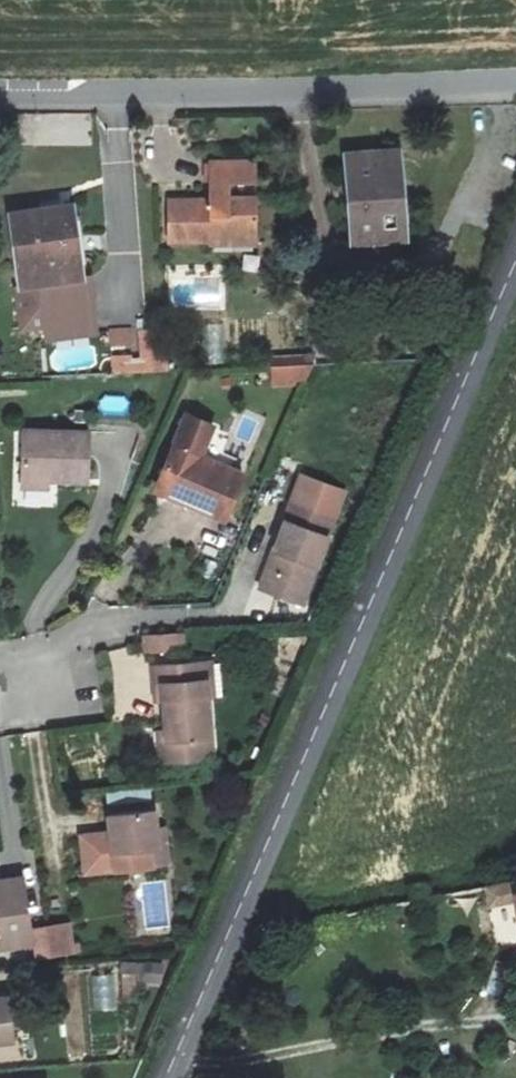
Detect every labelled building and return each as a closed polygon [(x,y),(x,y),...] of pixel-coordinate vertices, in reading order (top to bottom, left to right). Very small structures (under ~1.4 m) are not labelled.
[(346,158),(353,251),(409,247),(401,154),(346,158)] [(172,196),(172,243),(206,243),(206,236),(255,236),(256,197),(229,197),(229,180),(256,180),(256,158),(209,157),(208,197),(172,196)] [(8,214),(22,327),(45,325),(46,338),(96,332),(90,285),(82,286),(72,206),(8,214)] [(225,361),(223,324),(207,324),(209,362),(225,361)] [(113,360),(115,375),(169,371),(163,328),(140,331),(142,358),(113,360)] [(274,384),(302,383),(312,366),(273,368),(274,384)] [(184,415),(158,490),(193,502),(190,513),(224,525),(243,471),(204,458),(215,426),(184,415)] [(23,430),(21,487),(52,487),(52,478),(89,479),(90,432),(23,430)] [(256,586),(298,604),(347,495),(305,476),(256,586)] [(185,650),(185,632),(143,634),(144,652),(185,650)] [(158,698),(168,697),(171,731),(158,732),(160,760),(214,756),(207,661),(155,665),(158,698)] [(166,829),(158,829),(157,818),(109,822),(110,833),(80,835),(83,874),(169,868),(166,829)] [(32,945),(35,961),(74,956),(68,924),(30,931),(21,879),(0,882),(0,946),(1,950),(32,945)] [(124,961),(123,978),(165,981),(166,963),(124,961)] [(118,1010),(115,973),(89,975),(92,1012),(118,1010)] [(12,1043),(9,1002),(0,1003),(0,1044),(12,1043)]
